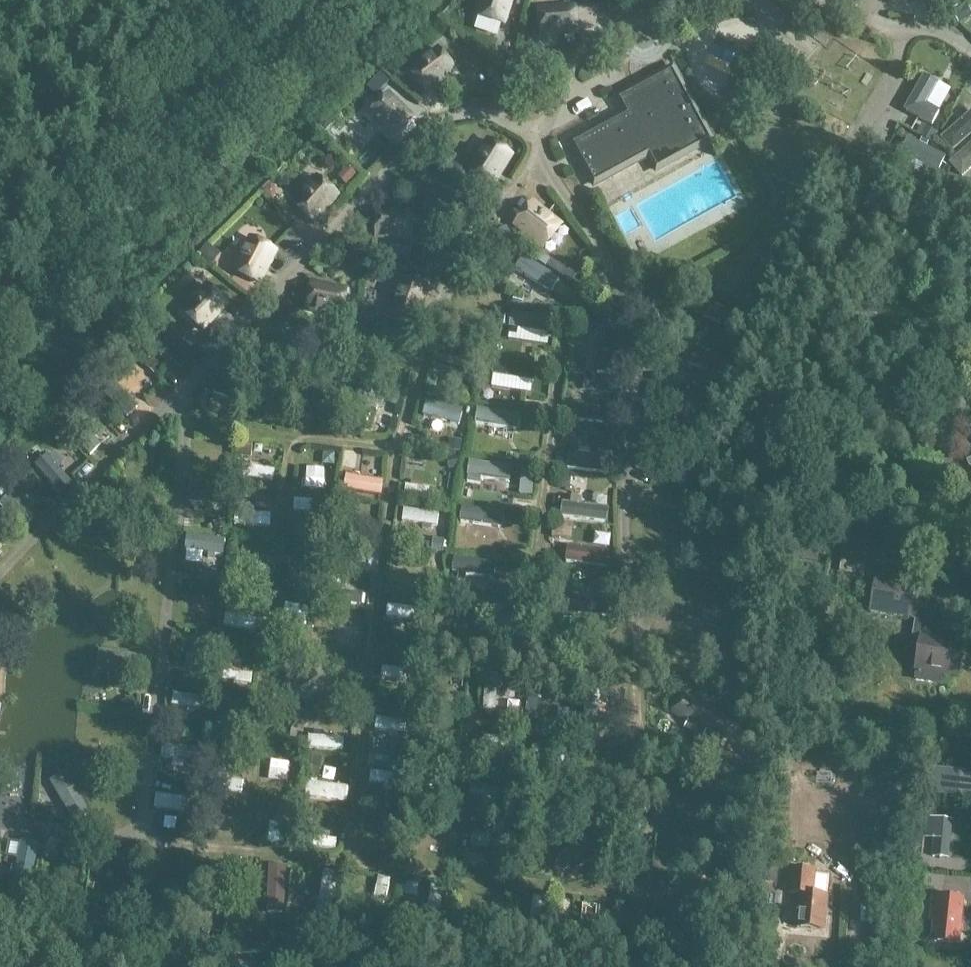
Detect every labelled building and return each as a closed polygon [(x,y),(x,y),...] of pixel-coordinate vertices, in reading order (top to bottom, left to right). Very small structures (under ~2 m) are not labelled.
[(479,18),(506,27),(515,0),(485,0),(479,18)] [(926,19),(959,6),(957,0),(919,0),(926,19)] [(953,13),(959,24),(970,17),(970,14),(967,6),(953,13)] [(574,7),(538,9),(540,37),(576,35),(574,7)] [(852,109),(871,70),(851,60),(857,47),(824,31),(799,83),(852,109)] [(439,49),(410,71),(426,93),(455,72),(439,49)] [(648,155),(656,170),(712,140),(673,69),(617,99),(626,114),(572,143),(594,184),(648,155)] [(905,110),(932,126),(941,111),(939,110),(927,104),(938,84),(925,76),(905,110)] [(396,139),(415,119),(389,94),(370,114),(396,139)] [(942,139),(952,150),(970,134),(970,112),(942,139)] [(348,137),(357,148),(376,132),(367,121),(348,137)] [(908,137),(900,151),(938,171),(946,157),(908,137)] [(512,156),(489,141),(469,171),(493,186),(512,156)] [(952,165),(962,177),(970,169),(970,148),(952,165)] [(294,206),(315,224),(339,197),(318,179),(294,206)] [(561,225),(533,203),(516,225),(544,247),(561,225)] [(375,240),(411,241),(413,213),(377,212),(375,240)] [(506,228),(493,237),(507,259),(521,250),(506,228)] [(250,243),(233,275),(260,289),(277,257),(250,243)] [(522,257),(514,269),(552,292),(560,279),(522,257)] [(433,286),(399,275),(390,307),(423,317),(433,286)] [(340,319),(347,291),(312,283),(305,310),(340,319)] [(229,305),(209,286),(184,312),(204,331),(229,305)] [(362,308),(360,320),(373,322),(374,310),(362,308)] [(551,335),(553,321),(513,315),(510,329),(551,335)] [(173,336),(160,353),(182,370),(195,353),(173,336)] [(630,348),(602,344),(598,376),(626,379),(630,348)] [(443,352),(439,363),(468,373),(472,361),(443,352)] [(493,376),(534,382),(536,368),(495,362),(494,368),(493,376)] [(239,402),(244,387),(210,376),(205,391),(239,402)] [(109,386),(103,394),(129,414),(135,406),(109,386)] [(459,425),(463,410),(428,401),(424,416),(459,425)] [(612,427),(614,412),(570,406),(568,421),(612,427)] [(519,417),(479,410),(476,424),(517,430),(519,417)] [(76,419),(66,430),(91,455),(101,445),(76,419)] [(48,455),(36,465),(60,493),(72,483),(58,467),(52,460),(48,455)] [(569,470),(612,475),(613,460),(570,455),(569,470)] [(468,476),(509,482),(511,468),(471,462),(468,476)] [(276,472),(240,466),(238,477),(274,483),(276,472)] [(381,497),(384,483),(347,477),(344,490),(381,497)] [(569,478),(569,490),(589,491),(589,478),(569,478)] [(193,486),(190,491),(189,497),(192,502),(229,506),(230,490),(193,486)] [(407,486),(406,496),(434,500),(435,489),(407,486)] [(331,514),(331,502),(296,500),(295,512),(318,514),(331,514)] [(570,505),(563,504),(561,518),(606,523),(607,510),(581,506),(570,505)] [(249,514),(249,508),(243,508),(242,513),(237,513),(236,525),(270,527),(270,515),(249,514)] [(503,515),(463,509),(461,523),(501,529),(503,515)] [(406,511),(404,523),(438,527),(439,515),(406,511)] [(186,550),(224,555),(226,541),(188,536),(186,550)] [(607,569),(609,554),(569,548),(567,563),(607,569)] [(453,572),(493,579),(495,564),(455,558),(453,572)] [(916,578),(877,573),(871,610),(910,616),(916,578)] [(421,600),(422,590),(394,586),(392,596),(421,600)] [(826,588),(815,586),(812,602),(823,604),(826,588)] [(341,593),(326,591),(325,602),(360,606),(361,596),(350,595),(341,593)] [(606,605),(567,601),(565,617),(605,621),(606,605)] [(424,610),(390,605),(388,618),(422,622),(424,610)] [(224,626),(255,632),(257,620),(226,614),(224,626)] [(326,648),(356,650),(357,632),(328,630),(326,648)] [(471,635),(441,631),(440,642),(469,646),(471,635)] [(517,633),(513,667),(525,668),(529,634),(517,633)] [(921,636),(916,669),(918,669),(916,679),(940,683),(941,673),(959,676),(964,644),(921,636)] [(151,660),(102,653),(99,671),(148,678),(151,660)] [(383,678),(411,681),(412,670),(385,667),(383,678)] [(252,685),(253,675),(224,671),(223,681),(252,685)] [(289,687),(278,693),(286,707),(303,697),(325,685),(317,671),(300,681),(289,687)] [(486,674),(484,708),(496,709),(497,686),(498,675),(486,674)] [(600,695),(588,693),(583,721),(595,723),(600,695)] [(107,710),(106,694),(91,695),(92,711),(107,710)] [(187,713),(193,714),(193,709),(200,710),(202,698),(174,694),(172,706),(188,708),(187,713)] [(731,721),(707,709),(683,697),(674,713),(688,721),(685,727),(695,732),(703,736),(706,730),(722,738),(731,721)] [(430,709),(460,713),(462,703),(444,701),(438,700),(432,699),(430,709)] [(399,734),(404,735),(406,723),(378,719),(376,731),(399,734)] [(343,751),(344,739),(309,737),(308,749),(343,751)] [(513,752),(514,740),(486,737),(484,749),(513,752)] [(193,762),(201,763),(203,749),(164,744),(162,757),(186,761),(186,766),(193,767),(193,762)] [(932,768),(929,794),(970,798),(970,772),(932,768)] [(399,775),(372,772),(370,784),(386,786),(393,787),(398,787),(399,775)] [(74,822),(90,813),(69,775),(52,784),(74,822)] [(473,784),(471,796),(509,804),(512,792),(473,784)] [(348,808),(348,789),(331,789),(330,808),(348,808)] [(157,795),(155,809),(195,814),(197,800),(157,795)] [(947,858),(952,822),(928,819),(925,838),(935,839),(933,856),(947,858)] [(308,837),(307,847),(335,850),(336,840),(329,839),(316,838),(308,837)] [(678,840),(676,853),(716,860),(718,847),(678,840)] [(16,882),(26,884),(31,885),(39,846),(23,842),(15,882),(16,882)] [(284,913),(287,869),(270,868),(268,912),(284,913)] [(800,896),(798,928),(823,930),(826,897),(815,897),(817,870),(789,868),(787,895),(800,896)] [(339,876),(324,873),(316,914),(331,917),(339,876)] [(372,910),(385,912),(392,880),(379,878),(376,890),(375,896),(372,895),(371,902),(374,903),(372,910)] [(426,925),(438,926),(442,890),(430,888),(426,925)] [(959,945),(963,900),(933,897),(930,921),(934,923),(932,942),(959,945)] [(533,899),(527,942),(542,944),(548,901),(533,899)] [(583,906),(578,944),(593,945),(597,908),(583,906)]
